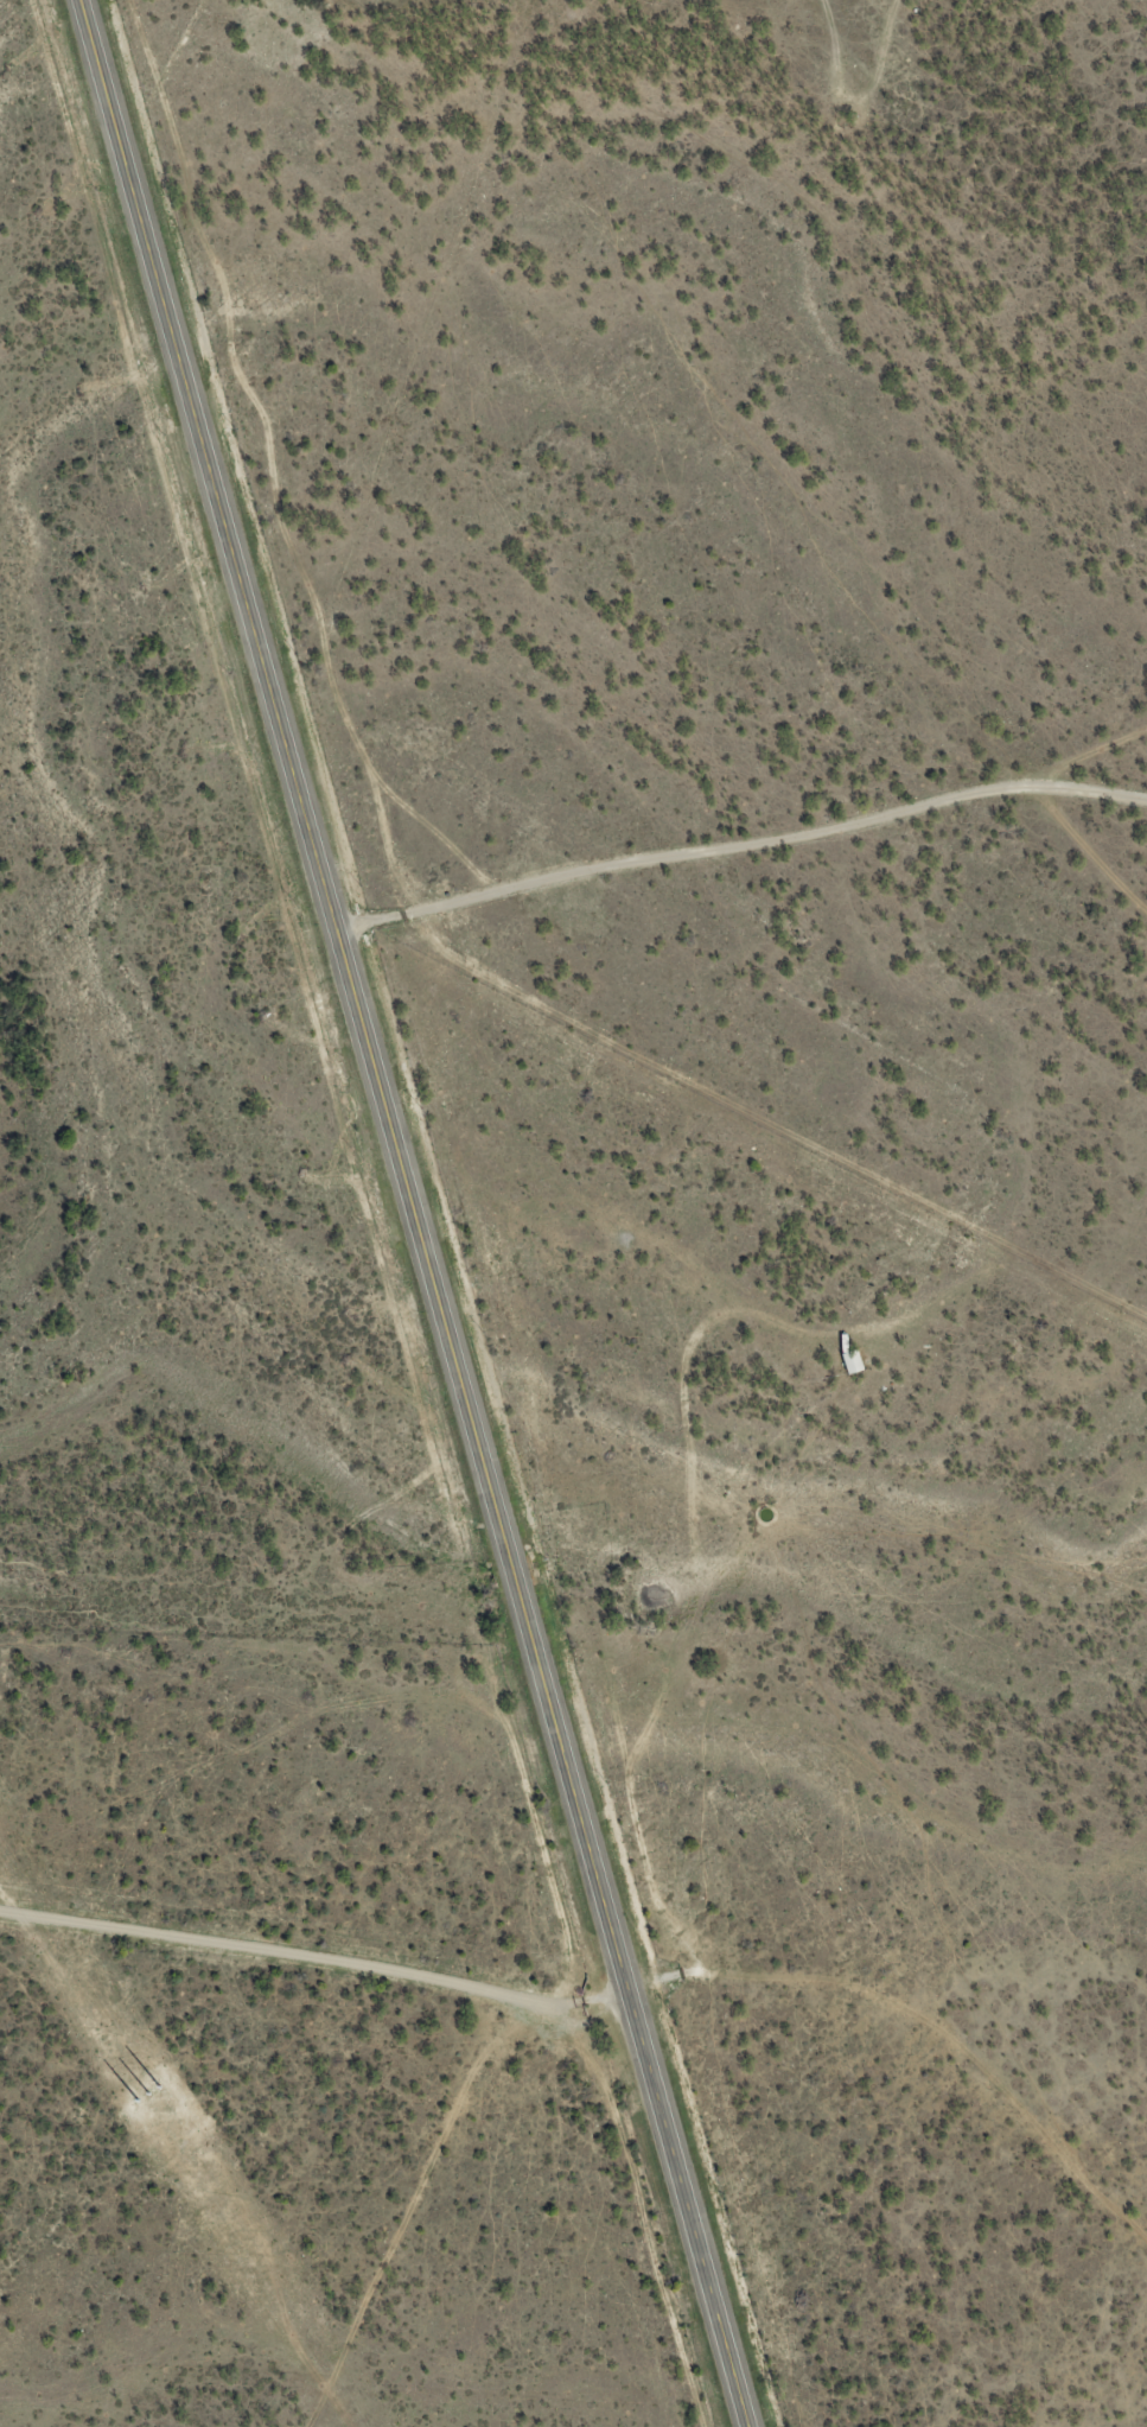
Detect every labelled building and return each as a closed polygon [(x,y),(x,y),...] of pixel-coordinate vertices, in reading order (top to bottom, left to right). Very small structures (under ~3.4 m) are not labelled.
[(867,1370),(859,1348),(842,1354),(850,1376),(867,1370)]
